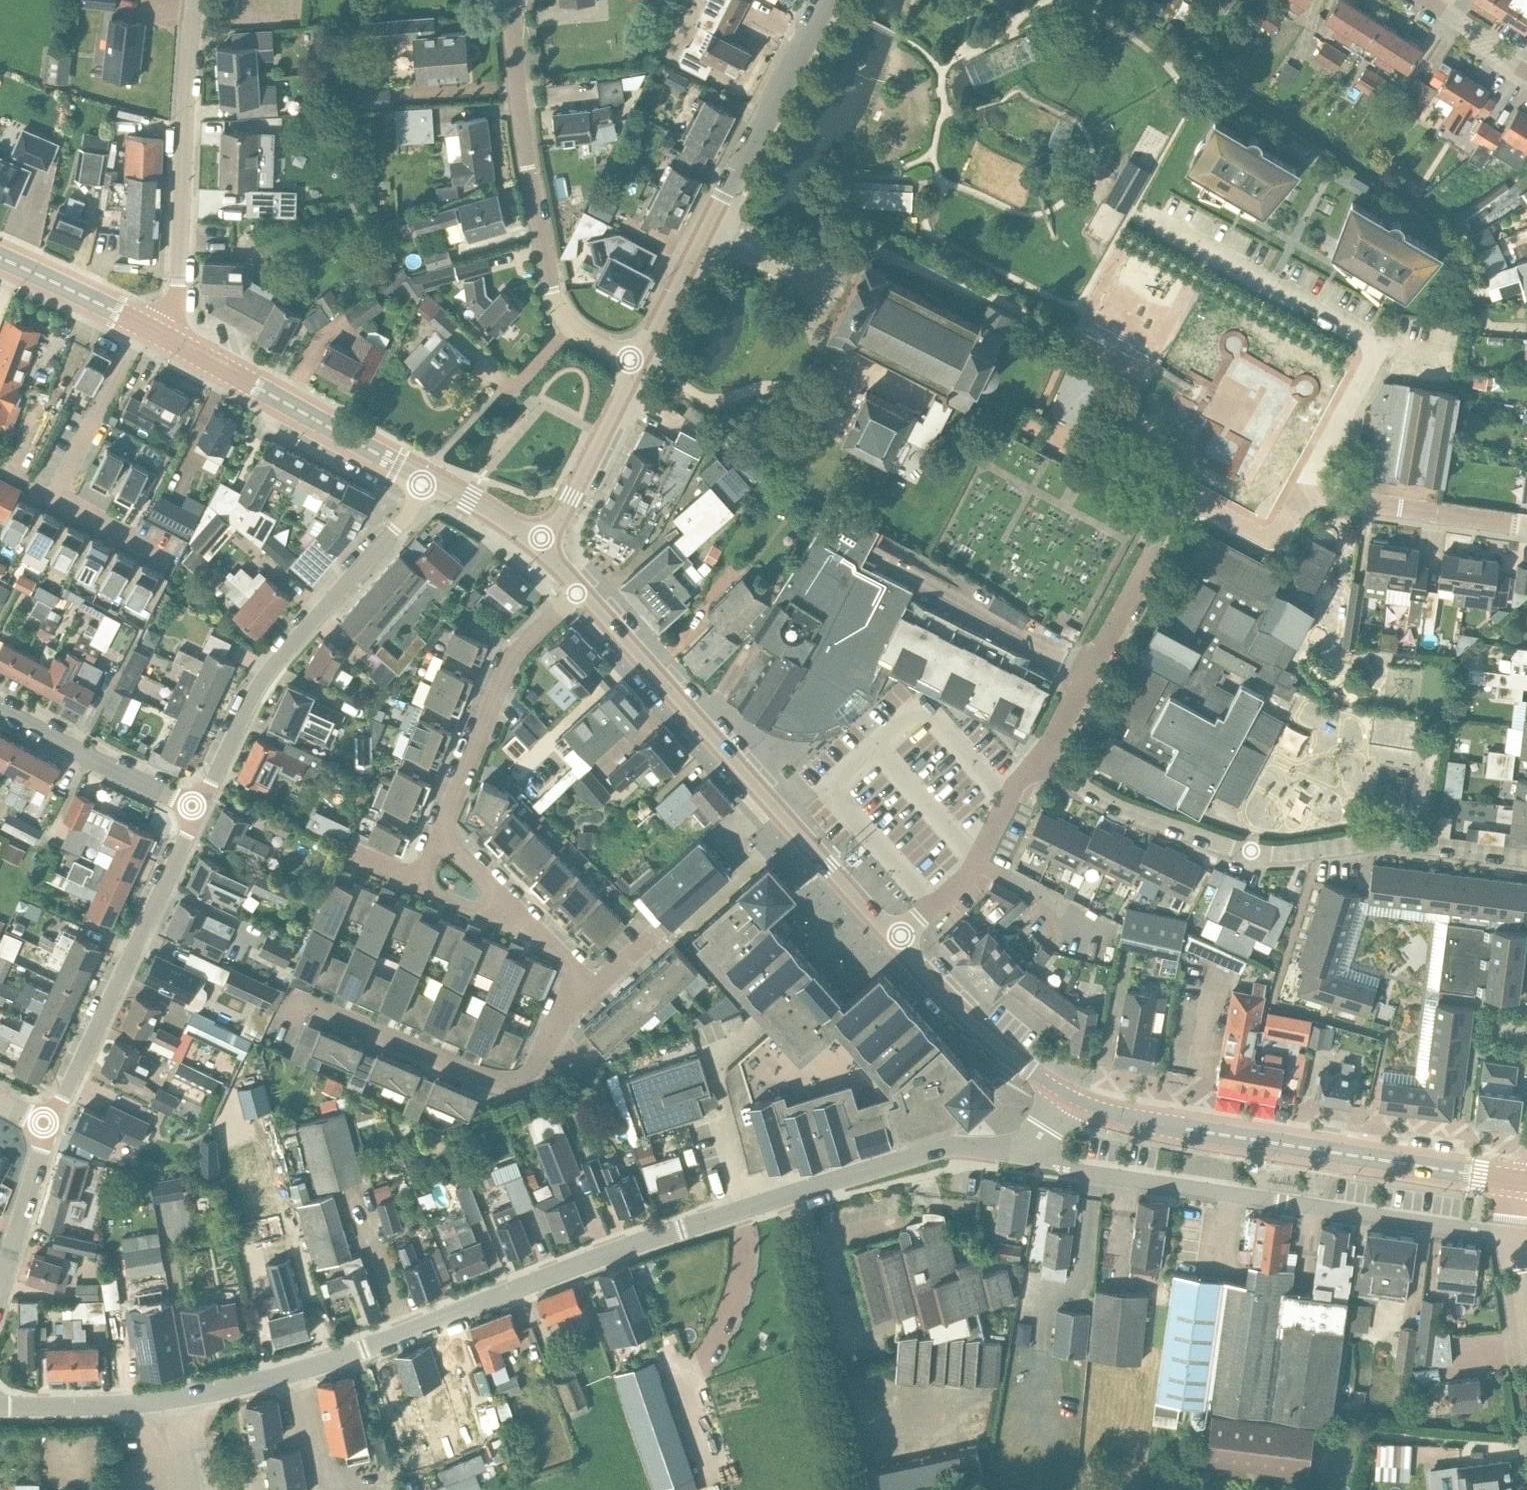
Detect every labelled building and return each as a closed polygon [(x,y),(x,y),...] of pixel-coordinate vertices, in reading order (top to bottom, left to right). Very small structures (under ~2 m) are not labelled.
[(81,5),(115,8),(116,0),(82,0),(81,5)] [(696,22),(713,31),(701,53),(693,48),(687,61),(706,70),(712,59),(740,73),(752,50),(729,39),(749,0),(748,0),(707,0),(696,22)] [(1251,18),(1261,24),(1273,6),(1263,0),(1262,0),(1251,18)] [(1290,7),(1299,13),(1305,4),(1308,0),(1294,0),(1290,7)] [(1325,16),(1337,24),(1331,33),(1340,39),(1361,7),(1350,0),(1335,0),(1325,16)] [(1499,14),(1508,0),(1478,0),(1499,14)] [(1499,14),(1524,29),(1526,25),(1526,0),(1508,0),(1499,14)] [(1273,6),(1261,24),(1272,31),(1283,13),(1273,6)] [(1354,35),(1366,43),(1381,20),(1361,7),(1340,39),(1348,44),(1354,35)] [(373,38),(417,34),(421,77),(467,73),(463,29),(436,32),(434,14),(371,20),(373,38)] [(137,77),(143,21),(111,18),(105,74),(137,77)] [(1366,43),(1378,51),(1372,59),(1381,65),(1401,33),(1381,20),(1366,43)] [(222,74),(257,72),(256,56),(274,55),(272,29),(245,31),(246,44),(220,46),(222,74)] [(1422,47),(1401,33),(1381,65),(1390,71),(1396,62),(1408,70),(1422,47)] [(1033,57),(1023,36),(966,63),(975,84),(993,76),(1011,68),(1033,57)] [(1324,64),(1335,46),(1325,39),(1309,63),(1319,70),(1323,63),(1324,64)] [(1335,46),(1324,64),(1335,71),(1346,53),(1335,46)] [(46,50),(43,78),(68,81),(71,53),(46,50)] [(1455,103),(1471,77),(1443,59),(1430,80),(1439,86),(1436,91),(1455,103)] [(1286,60),(1276,77),(1289,85),(1299,68),(1286,60)] [(1365,90),(1376,72),(1366,66),(1355,83),(1365,90)] [(689,77),(671,68),(665,80),(683,89),(689,77)] [(257,72),(222,74),(224,102),(250,100),(251,111),(278,110),(276,83),(258,84),(257,72)] [(1376,72),(1365,90),(1367,91),(1360,101),(1369,107),(1387,80),(1376,72)] [(598,93),(623,90),(621,77),(597,80),(598,93)] [(1455,103),(1444,120),(1461,131),(1473,114),(1476,109),(1486,115),(1495,100),(1486,94),(1489,89),(1471,77),(1455,103)] [(365,104),(390,104),(389,87),(365,88),(365,104)] [(623,90),(598,93),(600,106),(592,108),(554,112),(557,142),(593,138),(592,127),(615,121),(611,104),(625,102),(623,90)] [(1406,90),(1398,104),(1419,116),(1427,103),(1406,90)] [(684,150),(704,161),(710,149),(715,152),(735,112),(706,97),(686,137),(677,133),(671,145),(684,151),(684,150)] [(397,141),(434,140),(433,105),(384,108),(386,137),(397,137),(397,141)] [(1468,158),(1481,166),(1491,149),(1519,167),(1526,155),(1526,113),(1518,108),(1502,132),(1501,132),(1493,127),(1482,143),(1478,141),(1471,153),(1468,158)] [(465,155),(452,156),(455,177),(494,172),(487,115),(455,118),(457,132),(462,131),(465,155)] [(1208,174),(1200,187),(1257,209),(1259,204),(1264,206),(1297,167),(1259,145),(1260,142),(1259,138),(1257,136),(1253,135),(1250,136),(1247,138),(1216,120),(1190,163),(1208,174)] [(1469,134),(1461,147),(1471,153),(1478,141),(1482,143),(1493,127),(1482,121),(1473,136),(1469,134)] [(57,141),(23,127),(13,150),(15,151),(11,159),(0,154),(0,193),(15,199),(29,167),(28,166),(31,158),(47,165),(57,141)] [(257,183),(259,131),(224,130),(222,182),(257,183)] [(105,169),(104,181),(100,205),(112,206),(112,204),(123,205),(121,247),(160,251),(164,137),(127,134),(125,181),(118,180),(118,171),(105,169)] [(80,147),(76,177),(104,181),(105,169),(108,151),(80,147)] [(661,186),(690,200),(702,178),(697,175),(704,161),(684,150),(684,151),(677,165),(673,163),(661,186)] [(1128,156),(1103,198),(1127,212),(1152,170),(1128,156)] [(911,210),(912,203),(913,183),(832,178),(831,205),(911,210)] [(1504,179),(1452,216),(1464,233),(1472,228),(1466,219),(1510,187),(1504,179)] [(438,194),(459,192),(457,181),(437,183),(438,194)] [(690,200),(661,186),(651,206),(655,208),(649,220),(669,231),(675,219),(680,221),(690,200)] [(297,188),(248,187),(247,213),(296,215),(297,203),(312,203),(312,190),(297,189),(297,188)] [(78,242),(88,217),(79,214),(85,199),(71,193),(65,208),(59,206),(50,231),(78,242)] [(462,239),(470,236),(508,226),(498,193),(416,216),(420,230),(457,219),(462,239)] [(589,212),(581,211),(579,227),(608,231),(612,199),(591,196),(589,212)] [(1392,219),(1390,222),(1353,200),(1335,248),(1339,251),(1336,255),(1382,294),(1391,280),(1406,290),(1439,251),(1402,229),(1402,225),(1402,222),(1399,219),(1396,218),(1392,219)] [(295,215),(253,230),(261,255),(304,240),(295,215)] [(1471,252),(1496,241),(1489,225),(1465,240),(1471,252)] [(619,233),(607,235),(590,239),(594,261),(603,265),(596,280),(639,302),(654,272),(649,269),(658,251),(638,241),(619,233)] [(1498,242),(1472,253),(1481,274),(1507,263),(1498,242)] [(447,246),(424,252),(428,268),(452,262),(447,246)] [(487,253),(455,262),(459,277),(491,269),(487,253)] [(273,297),(244,282),(244,279),(253,280),(254,261),(245,261),(245,260),(206,258),(204,286),(212,286),(211,307),(259,333),(274,304),(270,302),(273,297)] [(941,392),(956,400),(968,406),(981,381),(985,382),(987,383),(991,382),(993,381),(996,379),(998,376),(999,373),(1001,369),(1001,367),(1000,365),(999,362),(997,359),(995,358),(993,356),(1014,314),(991,302),(980,324),(941,304),(926,296),(886,276),(889,271),(866,259),(829,334),(851,346),(854,341),(893,360),(890,366),(906,373),(908,368),(944,385),(941,392)] [(411,275),(423,288),(435,285),(434,282),(457,275),(453,263),(411,275)] [(1517,264),(1484,274),(1492,299),(1525,289),(1517,264)] [(403,280),(417,298),(424,289),(423,288),(411,275),(410,274),(410,275),(404,268),(346,310),(357,325),(385,305),(380,297),(403,280)] [(512,324),(508,320),(521,307),(520,305),(521,303),(513,296),(511,298),(503,289),(491,301),(484,294),(481,275),(463,280),(467,302),(498,331),(501,328),(504,332),(512,324)] [(331,287),(316,297),(327,314),(342,304),(331,287)] [(426,293),(417,308),(446,336),(458,323),(426,293)] [(259,333),(258,334),(283,347),(301,311),(277,299),(274,304),(259,333)] [(21,377),(39,328),(7,316),(0,335),(0,369),(21,377)] [(412,368),(420,376),(440,393),(470,360),(443,335),(442,336),(436,330),(424,342),(430,348),(412,368)] [(370,377),(387,345),(360,331),(349,352),(329,342),(317,365),(349,381),(355,370),(370,377)] [(76,378),(94,388),(113,352),(95,342),(76,378)] [(0,369),(0,432),(10,435),(21,404),(11,401),(15,389),(17,389),(21,377),(0,369)] [(151,426),(159,411),(176,420),(190,393),(154,375),(142,399),(132,394),(123,412),(151,426)] [(1401,473),(1446,479),(1460,391),(1414,384),(1413,382),(1394,380),(1385,378),(1373,399),(1372,405),(1370,405),(1368,406),(1367,408),(1365,411),(1365,414),(1355,469),(1356,471),(1357,473),(1360,474),(1362,475),(1399,481),(1401,473)] [(956,400),(941,392),(938,396),(936,395),(927,413),(925,412),(921,418),(868,391),(843,437),(889,461),(903,433),(930,447),(940,428),(941,429),(956,400)] [(215,407),(199,438),(226,452),(233,439),(228,436),(238,419),(215,407)] [(675,442),(646,427),(635,448),(634,448),(601,510),(602,511),(597,520),(600,526),(614,534),(622,538),(640,547),(660,509),(664,511),(672,497),(677,499),(700,455),(706,444),(701,439),(702,438),(701,438),(682,428),(675,442)] [(210,500),(238,525),(261,545),(277,516),(260,507),(273,484),(290,493),(308,457),(269,437),(241,490),(220,479),(210,500)] [(116,492),(133,459),(108,446),(91,478),(116,492)] [(984,447),(976,462),(985,467),(993,452),(984,447)] [(671,567),(686,554),(686,553),(735,509),(730,504),(712,483),(729,467),(719,455),(701,471),(705,477),(698,483),(704,489),(674,515),(686,528),(671,542),(670,541),(622,583),(646,609),(672,587),(667,582),(677,573),(671,567)] [(133,459),(116,492),(142,505),(159,473),(133,459)] [(302,501),(308,488),(324,496),(336,474),(308,459),(290,493),(289,494),(302,501)] [(729,467),(712,483),(730,504),(748,489),(730,468),(729,467)] [(324,496),(318,509),(307,502),(298,521),(316,533),(291,562),(312,581),(338,551),(353,534),(362,516),(363,516),(375,493),(349,479),(348,480),(336,474),(324,496)] [(5,521),(22,488),(0,476),(0,518),(5,521)] [(160,492),(148,515),(188,535),(199,513),(160,492)] [(27,542),(44,510),(19,497),(2,529),(27,542)] [(209,557),(238,525),(210,500),(190,540),(209,557)] [(776,594),(753,631),(752,632),(763,639),(728,695),(740,702),(739,703),(748,708),(755,710),(779,723),(786,725),(793,727),(809,728),(824,725),(839,720),(841,718),(869,688),(884,658),(880,656),(907,602),(914,588),(863,562),(880,528),(836,501),(776,594)] [(44,510),(27,542),(52,555),(69,523),(44,510)] [(69,523),(52,555),(77,568),(94,536),(69,523)] [(1217,657),(1227,663),(1289,697),(1295,687),(1296,684),(1292,681),(1296,673),(1285,667),(1298,643),(1292,639),(1309,607),(1287,596),(1294,583),(1313,593),(1336,549),(1311,536),(1294,568),(1288,565),(1285,572),(1234,544),(1233,545),(1206,531),(1189,562),(1195,565),(1192,572),(1190,571),(1163,622),(1159,620),(1141,654),(1144,656),(1184,678),(1195,659),(1205,664),(1213,650),(1215,651),(1219,653),(1217,657)] [(401,552),(412,561),(416,557),(445,583),(464,561),(435,535),(427,544),(416,535),(401,552)] [(94,536),(77,568),(102,582),(119,549),(94,536)] [(1365,580),(1363,591),(1387,595),(1389,584),(1395,544),(1388,543),(1389,541),(1374,539),(1374,541),(1371,541),(1365,580)] [(722,548),(713,543),(704,559),(713,564),(722,548)] [(1395,544),(1389,584),(1390,584),(1410,587),(1409,595),(1411,596),(1407,621),(1419,623),(1418,629),(1420,630),(1426,587),(1425,587),(1427,575),(1415,573),(1417,564),(1419,548),(1395,544)] [(193,547),(182,560),(204,578),(215,565),(193,547)] [(119,549),(102,582),(126,595),(143,562),(119,549)] [(343,617),(357,629),(354,633),(370,648),(374,643),(373,642),(430,577),(412,561),(401,552),(400,551),(343,617)] [(1467,587),(1472,555),(1445,551),(1441,583),(1454,585),(1452,602),(1464,604),(1466,587),(1467,587)] [(672,587),(646,609),(660,626),(687,602),(683,597),(692,589),(691,588),(695,585),(693,582),(702,574),(691,562),(693,561),(686,554),(671,567),(677,573),(667,582),(672,587)] [(1472,555),(1467,587),(1492,590),(1491,601),(1506,603),(1510,576),(1496,574),(1498,558),(1472,555)] [(506,561),(487,584),(514,606),(533,583),(506,561)] [(143,562),(126,595),(152,608),(169,575),(143,562)] [(1517,564),(1512,604),(1517,604),(1526,595),(1526,566),(1517,564)] [(227,574),(274,614),(290,595),(267,575),(260,582),(242,566),(235,573),(230,570),(227,574)] [(20,570),(14,583),(31,592),(37,580),(20,570)] [(274,614),(227,574),(219,584),(226,591),(225,592),(240,605),(234,611),(257,632),(274,614)] [(753,631),(776,594),(761,579),(753,585),(744,576),(709,611),(718,620),(685,653),(706,673),(739,640),(750,629),(753,631)] [(1,608),(10,589),(0,583),(0,607),(1,608)] [(474,584),(463,598),(473,606),(484,593),(474,584)] [(1351,584),(1342,644),(1355,646),(1363,586),(1351,584)] [(40,585),(36,594),(56,604),(60,595),(40,585)] [(1426,587),(1420,630),(1433,632),(1439,589),(1426,587)] [(994,609),(1001,597),(995,593),(988,605),(994,609)] [(39,596),(30,612),(44,619),(46,620),(47,616),(51,609),(54,604),(39,596)] [(1000,613),(1007,601),(1001,597),(994,609),(1000,613)] [(1028,657),(914,599),(911,604),(907,602),(880,656),(884,658),(1026,730),(1044,695),(1046,696),(1049,691),(1047,690),(1054,676),(1026,662),(1028,657)] [(1005,616),(1013,605),(1007,601),(1000,613),(1005,616)] [(1011,620),(1019,608),(1013,605),(1005,616),(1011,620)] [(1017,623),(1024,612),(1019,608),(1011,620),(1017,623)] [(47,616),(46,620),(44,619),(36,632),(48,639),(61,614),(53,610),(51,609),(47,616)] [(1024,612),(1017,623),(1023,627),(1030,615),(1024,612)] [(478,666),(493,629),(469,619),(464,630),(455,626),(445,653),(478,666)] [(1075,640),(1081,629),(1067,622),(1062,633),(1075,640)] [(604,673),(592,661),(601,652),(572,623),(549,646),(558,656),(550,664),(581,695),(604,673)] [(49,663),(38,685),(61,698),(83,657),(97,631),(98,627),(91,624),(85,634),(79,631),(71,649),(69,648),(64,657),(55,652),(49,663)] [(1476,650),(1478,633),(1460,630),(1457,647),(1476,650)] [(101,643),(106,635),(97,631),(83,657),(93,662),(102,644),(101,643)] [(382,659),(399,672),(400,673),(428,640),(418,632),(398,656),(382,642),(374,652),(382,659)] [(336,664),(345,651),(324,638),(307,666),(333,682),(342,667),(336,664)] [(27,651),(5,640),(0,648),(0,665),(15,673),(27,651)] [(184,665),(224,684),(235,660),(210,649),(205,658),(180,646),(174,659),(185,664),(184,665)] [(125,664),(141,671),(149,655),(134,647),(125,664)] [(1517,647),(1512,656),(1521,662),(1522,660),(1526,661),(1526,648),(1517,647)] [(1216,683),(1227,663),(1217,657),(1219,653),(1215,651),(1213,650),(1205,664),(1195,659),(1184,678),(1144,656),(1116,707),(1136,718),(1122,743),(1113,738),(1099,764),(1175,806),(1178,800),(1199,812),(1211,789),(1241,805),(1287,721),(1258,705),(1265,693),(1242,681),(1235,693),(1216,683)] [(38,685),(49,663),(27,651),(15,673),(38,685)] [(478,666),(445,653),(434,679),(467,692),(478,666)] [(104,667),(93,662),(83,657),(61,698),(84,710),(96,688),(93,686),(104,667)] [(386,688),(399,672),(382,659),(370,675),(386,688)] [(1523,687),(1525,674),(1484,669),(1484,670),(1470,668),(1465,662),(1458,661),(1452,666),(1451,673),(1456,679),(1463,680),(1464,679),(1497,683),(1497,684),(1523,687)] [(141,671),(125,664),(117,680),(132,688),(141,671)] [(224,684),(184,665),(174,687),(214,705),(224,684)] [(624,678),(601,699),(565,731),(591,760),(650,707),(624,678)] [(467,692),(434,679),(423,705),(457,718),(467,692)] [(290,682),(268,732),(289,741),(290,737),(294,739),(298,730),(331,745),(345,713),(312,698),(314,693),(290,682)] [(1523,687),(1497,684),(1495,696),(1522,699),(1523,687)] [(113,686),(102,711),(121,719),(132,694),(113,686)] [(214,705),(174,687),(164,709),(179,715),(178,716),(203,728),(214,705)] [(457,718),(423,705),(413,731),(446,745),(457,718)] [(521,717),(539,736),(549,726),(531,707),(521,717)] [(203,728),(178,716),(162,750),(187,762),(203,728)] [(539,736),(521,717),(511,726),(529,744),(538,735),(539,736)] [(664,722),(637,745),(639,747),(609,773),(621,786),(651,760),(664,775),(690,752),(664,722)] [(446,745),(413,731),(402,757),(435,770),(446,745)] [(5,766),(18,742),(0,732),(0,763),(5,766)] [(372,735),(355,735),(356,764),(372,764),(372,735)] [(324,757),(289,741),(284,750),(277,746),(259,736),(241,770),(270,784),(278,767),(311,784),(324,757)] [(13,804),(40,754),(18,742),(5,766),(17,772),(3,799),(13,804)] [(1487,762),(1514,765),(1515,752),(1489,749),(1487,762)] [(40,754),(13,804),(21,809),(27,796),(31,798),(38,784),(49,789),(61,765),(40,754)] [(1448,756),(1445,791),(1462,793),(1466,758),(1448,756)] [(435,770),(402,757),(391,782),(425,796),(435,770)] [(509,769),(517,780),(528,771),(520,760),(509,769)] [(1512,778),(1514,765),(1487,762),(1486,775),(1512,778)] [(589,767),(570,784),(581,795),(584,793),(596,807),(611,793),(589,767)] [(577,775),(570,768),(537,798),(532,802),(539,809),(544,805),(577,775)] [(674,822),(692,807),(706,823),(714,816),(700,800),(701,799),(715,815),(732,799),(710,774),(692,790),(684,780),(658,803),(659,805),(655,809),(661,816),(665,812),(674,822)] [(1526,805),(1526,778),(1519,777),(1516,803),(1526,805)] [(519,801),(509,791),(509,790),(483,780),(475,800),(471,799),(465,814),(481,821),(490,830),(485,834),(486,835),(513,808),(519,801)] [(425,796),(391,782),(381,808),(414,822),(425,796)] [(284,784),(272,809),(296,821),(308,796),(284,784)] [(355,787),(349,801),(361,807),(368,793),(355,787)] [(82,827),(87,817),(95,800),(75,791),(63,817),(82,827)] [(646,800),(632,813),(641,823),(655,810),(646,800)] [(1512,830),(1526,832),(1526,805),(1516,803),(1512,830)] [(263,859),(271,844),(244,831),(250,818),(225,806),(211,835),(235,847),(236,846),(263,859)] [(414,822),(381,808),(370,835),(403,849),(414,822)] [(509,857),(535,830),(513,808),(486,835),(500,848),(503,846),(511,854),(508,857),(509,857)] [(9,811),(2,825),(35,842),(42,828),(9,811)] [(1053,855),(1068,824),(1042,811),(1020,855),(1030,860),(1036,847),(1053,855)] [(270,812),(264,826),(286,836),(293,822),(270,812)] [(155,833),(131,822),(112,813),(106,826),(97,822),(93,831),(144,856),(155,833)] [(1436,834),(1449,835),(1452,815),(1439,814),(1436,834)] [(115,855),(110,867),(97,861),(133,878),(144,856),(93,831),(82,827),(63,817),(62,818),(72,823),(62,844),(81,854),(86,842),(115,855)] [(1068,863),(1062,876),(1070,880),(1097,825),(1096,824),(1091,835),(1068,824),(1053,855),(1068,863)] [(1097,825),(1070,880),(1079,884),(1084,873),(1090,860),(1107,868),(1122,837),(1097,825)] [(1504,842),(1506,830),(1480,827),(1478,839),(1504,842)] [(531,880),(558,853),(535,830),(509,857),(522,871),(525,868),(533,877),(531,879),(531,880)] [(672,924),(732,871),(700,835),(634,894),(656,918),(661,912),(672,924)] [(1122,837),(1107,868),(1121,876),(1115,888),(1125,893),(1130,884),(1152,840),(1151,839),(1146,849),(1122,837)] [(1152,840),(1130,884),(1139,888),(1145,876),(1161,883),(1176,852),(1152,840)] [(9,841),(3,855),(19,863),(25,849),(9,841)] [(1176,852),(1161,883),(1176,891),(1170,904),(1179,908),(1201,864),(1176,852)] [(554,903),(581,876),(558,853),(531,880),(545,894),(548,891),(556,899),(553,902),(554,903)] [(227,866),(202,855),(189,883),(202,889),(200,895),(212,901),(214,895),(237,906),(248,882),(249,882),(250,881),(226,870),(227,866)] [(68,873),(123,899),(133,878),(97,861),(94,867),(75,858),(68,873)] [(724,1078),(725,1079),(749,1169),(793,1157),(801,1154),(803,1163),(893,1135),(893,1133),(900,1130),(900,1131),(958,1113),(968,1110),(970,1112),(994,1090),(972,1064),(967,1068),(965,1065),(881,970),(845,1002),(767,913),(794,889),(769,861),(741,886),(743,888),(693,932),(762,1012),(774,1027),(729,1066),(727,1068),(726,1070),(725,1072),(724,1074),(724,1076),(724,1078)] [(123,899),(68,873),(67,875),(42,863),(37,873),(94,901),(89,911),(113,922),(123,899)] [(1398,903),(1403,866),(1375,863),(1370,900),(1398,903)] [(657,871),(651,864),(630,882),(622,872),(614,879),(629,896),(657,871)] [(1403,866),(1398,903),(1426,907),(1430,870),(1403,866)] [(260,868),(251,888),(284,904),(294,884),(260,868)] [(1232,948),(1257,893),(1244,887),(1247,880),(1225,870),(1205,914),(1224,922),(1216,940),(1232,948)] [(1430,870),(1426,907),(1454,910),(1458,873),(1430,870)] [(352,885),(336,878),(338,873),(336,873),(316,921),(335,929),(342,912),(366,922),(367,922),(376,901),(376,902),(379,896),(381,892),(354,880),(352,885)] [(1458,873),(1454,910),(1481,914),(1486,876),(1458,873)] [(576,925),(603,899),(581,876),(554,903),(567,916),(570,914),(579,922),(576,925)] [(1486,876),(1481,914),(1509,917),(1514,880),(1486,876)] [(994,880),(987,892),(1012,906),(1019,894),(994,880)] [(1079,884),(1070,880),(1063,893),(1072,897),(1079,884)] [(1509,917),(1526,919),(1526,882),(1514,880),(1509,917)] [(1316,909),(1351,920),(1360,893),(1324,882),(1316,909)] [(1257,893),(1232,948),(1249,955),(1257,937),(1275,945),(1294,901),(1272,891),(1269,898),(1257,893)] [(419,920),(421,915),(424,910),(397,899),(395,903),(379,896),(376,902),(376,901),(367,922),(366,922),(359,939),(378,947),(385,930),(409,940),(410,940),(419,920)] [(1016,903),(1022,909),(1029,903),(1023,897),(1016,903)] [(229,937),(218,931),(200,923),(206,911),(181,899),(168,928),(193,939),(193,938),(204,943),(201,950),(219,959),(229,937)] [(603,899),(576,925),(590,939),(593,936),(602,946),(626,922),(603,899)] [(1016,915),(1022,909),(1016,903),(1010,908),(1016,915)] [(1187,920),(1126,907),(1118,944),(1179,957),(1187,920)] [(1010,920),(1016,915),(1010,908),(1004,914),(1010,920)] [(1307,936),(1343,947),(1351,920),(1316,909),(1307,936)] [(1003,927),(1010,920),(1004,914),(997,920),(1003,927)] [(438,922),(421,915),(419,920),(410,940),(409,940),(402,957),(421,966),(428,948),(452,958),(453,959),(462,938),(465,933),(467,928),(440,917),(438,922)] [(957,957),(982,934),(965,915),(940,938),(957,957)] [(1489,995),(1498,927),(1449,920),(1440,988),(1489,995)] [(351,960),(350,960),(326,950),(333,932),(314,924),(294,972),(295,973),(297,968),(314,975),(312,980),(338,991),(340,986),(342,981),(351,960)] [(1489,995),(1520,999),(1524,969),(1526,969),(1526,961),(1525,961),(1526,948),(1526,931),(1498,927),(1489,995)] [(37,942),(92,967),(102,945),(78,934),(64,928),(59,929),(56,937),(55,937),(55,938),(43,933),(39,941),(38,940),(37,942)] [(982,934),(957,957),(975,977),(1007,947),(989,928),(982,934)] [(269,930),(258,952),(286,965),(296,943),(269,930)] [(505,957),(507,952),(510,947),(483,935),(481,940),(465,933),(462,938),(453,959),(452,958),(445,976),(464,984),(471,967),(495,977),(496,977),(505,957)] [(1189,933),(1183,946),(1242,971),(1247,959),(1189,933)] [(1306,966),(1335,973),(1343,947),(1307,936),(1299,963),(1306,966)] [(92,967),(37,942),(33,953),(46,959),(45,960),(62,968),(57,978),(82,990),(92,967)] [(394,978),(393,978),(369,968),(376,951),(357,942),(350,960),(351,960),(342,981),(340,986),(357,993),(355,998),(381,1009),(383,1005),(385,1000),(385,999),(394,978)] [(682,982),(693,994),(709,980),(675,943),(660,956),(682,982)] [(1034,955),(1044,962),(1051,952),(1042,945),(1034,955)] [(1006,985),(1026,966),(1020,961),(1007,947),(975,977),(992,996),(1006,984),(1006,985)] [(188,997),(185,1004),(192,1007),(199,1008),(203,1004),(207,996),(207,990),(203,984),(197,982),(202,972),(157,951),(145,976),(188,997)] [(495,977),(488,994),(507,1002),(514,985),(539,996),(553,965),(526,954),(524,959),(507,952),(505,957),(496,977),(495,977)] [(668,995),(682,982),(660,956),(645,970),(668,995)] [(437,997),(436,996),(412,986),(419,969),(400,961),(393,978),(394,978),(385,999),(385,1000),(383,1005),(400,1012),(398,1016),(424,1028),(426,1023),(428,1018),(437,997)] [(268,1006),(277,986),(231,965),(222,985),(268,1006)] [(1029,1001),(1045,980),(1026,966),(1006,985),(1029,1001)] [(1333,1003),(1342,975),(1335,973),(1306,966),(1298,992),(1333,1003)] [(668,995),(645,970),(630,983),(653,1008),(668,995)] [(9,983),(72,1012),(82,990),(57,978),(52,990),(22,977),(21,979),(12,975),(9,983)] [(1342,975),(1333,1003),(1368,1014),(1377,987),(1342,975)] [(9,983),(0,979),(0,1002),(3,1003),(7,994),(15,997),(14,998),(26,1003),(26,1004),(42,1011),(37,1022),(61,1034),(72,1012),(9,983)] [(480,1015),(479,1015),(455,1005),(462,987),(443,979),(436,996),(437,997),(428,1018),(426,1023),(443,1030),(441,1035),(467,1046),(469,1041),(472,1036),(471,1035),(480,1015)] [(1045,980),(1029,1001),(1047,1015),(1063,994),(1045,980)] [(1234,989),(1217,1079),(1280,1091),(1284,1066),(1260,1061),(1261,1059),(1253,1058),(1267,984),(1255,982),(1253,992),(1234,989)] [(653,1008),(630,983),(615,996),(638,1022),(653,1008)] [(1164,1008),(1166,995),(1154,993),(1127,988),(1114,1060),(1153,1067),(1159,1035),(1150,1033),(1155,1006),(1164,1008)] [(1063,994),(1047,1015),(1072,1034),(1069,1048),(1088,1052),(1096,1009),(1080,1006),(1063,994)] [(158,1030),(151,1027),(161,1006),(137,995),(123,1024),(176,1048),(181,1036),(159,1026),(158,1030)] [(638,1022),(615,996),(600,1010),(623,1035),(638,1022)] [(511,1064),(523,1034),(498,1023),(506,1006),(486,997),(479,1015),(480,1015),(471,1035),(472,1036),(469,1041),(486,1048),(484,1053),(511,1064)] [(1434,1032),(1471,1037),(1475,1008),(1438,1003),(1434,1032)] [(714,1018),(704,1007),(690,1020),(695,1026),(714,1018)] [(193,1008),(183,1029),(242,1057),(252,1038),(215,1020),(215,1019),(193,1008)] [(623,1035),(600,1010),(585,1023),(607,1049),(623,1035)] [(741,1014),(721,1021),(725,1031),(744,1023),(741,1014)] [(51,1056),(61,1034),(37,1022),(37,1023),(25,1017),(19,1029),(3,1021),(0,1026),(0,1032),(51,1056)] [(1312,1023),(1308,1044),(1331,1048),(1335,1027),(1312,1023)] [(313,1044),(298,1038),(291,1054),(306,1060),(312,1047),(354,1066),(364,1044),(321,1025),(313,1044)] [(0,1032),(0,1045),(22,1055),(16,1066),(41,1078),(51,1056),(0,1032)] [(1471,1037),(1434,1032),(1431,1060),(1467,1065),(1471,1037)] [(144,1082),(151,1066),(137,1059),(141,1051),(117,1039),(103,1068),(127,1080),(130,1075),(144,1082)] [(378,1050),(369,1072),(412,1090),(421,1068),(378,1050)] [(702,1053),(700,1054),(629,1075),(646,1131),(706,1113),(703,1103),(715,1099),(702,1053)] [(1475,1117),(1475,1119),(1484,1120),(1483,1126),(1509,1130),(1509,1124),(1517,1125),(1519,1125),(1519,1124),(1523,1092),(1509,1090),(1510,1081),(1517,1082),(1520,1064),(1485,1059),(1482,1076),(1484,1077),(1482,1087),(1480,1087),(1475,1117)] [(1322,1071),(1317,1098),(1353,1105),(1358,1077),(1353,1076),(1356,1062),(1344,1060),(1341,1074),(1322,1071)] [(1467,1065),(1431,1060),(1427,1087),(1458,1092),(1464,1092),(1467,1065)] [(214,1089),(218,1079),(179,1061),(175,1070),(187,1076),(214,1089)] [(367,1077),(352,1071),(348,1081),(362,1087),(367,1077)] [(338,1096),(344,1081),(329,1074),(322,1089),(338,1096)] [(436,1074),(426,1096),(469,1115),(479,1093),(436,1074)] [(223,1080),(206,1117),(214,1121),(231,1084),(223,1080)] [(1416,1114),(1420,1086),(1384,1081),(1380,1109),(1416,1114)] [(159,1086),(151,1104),(170,1113),(179,1095),(159,1086)] [(1458,1092),(1427,1087),(1420,1086),(1416,1114),(1452,1119),(1454,1119),(1458,1092)] [(551,1087),(535,1093),(538,1102),(554,1096),(551,1087)] [(335,1097),(320,1100),(323,1113),(351,1106),(348,1094),(336,1097),(335,1097)] [(418,1116),(425,1100),(410,1094),(403,1110),(418,1116)] [(111,1102),(105,1115),(84,1105),(70,1134),(108,1152),(116,1133),(139,1144),(150,1120),(111,1102)] [(573,1199),(567,1183),(564,1176),(582,1170),(566,1129),(565,1129),(556,1106),(527,1118),(551,1180),(551,1181),(555,1193),(534,1201),(545,1230),(555,1226),(559,1236),(585,1226),(575,1199),(573,1199)] [(300,1122),(319,1189),(364,1176),(346,1109),(300,1122)] [(295,1118),(278,1122),(281,1134),(298,1130),(295,1118)] [(642,1162),(657,1158),(651,1140),(636,1144),(642,1162)] [(13,1159),(2,1152),(0,1155),(0,1179),(1,1179),(13,1159)] [(41,1224),(63,1231),(73,1197),(78,1199),(90,1160),(63,1152),(41,1224)] [(615,1161),(604,1165),(599,1154),(581,1161),(592,1189),(608,1183),(620,1212),(647,1201),(635,1171),(621,1176),(615,1161)] [(687,1189),(690,1188),(681,1158),(668,1162),(666,1156),(644,1163),(651,1187),(660,1185),(663,1196),(677,1192),(679,1195),(688,1192),(687,1189)] [(524,1175),(529,1188),(539,1184),(534,1171),(524,1175)] [(514,1204),(505,1207),(494,1211),(510,1255),(533,1246),(519,1210),(534,1205),(528,1188),(529,1188),(524,1175),(523,1175),(523,1173),(505,1180),(514,1204)] [(181,1176),(169,1178),(172,1195),(183,1193),(181,1176)] [(979,1198),(1001,1201),(998,1226),(1024,1229),(1030,1183),(1004,1179),(1003,1186),(996,1186),(996,1178),(982,1177),(979,1198)] [(367,1265),(365,1266),(361,1254),(353,1256),(333,1192),(311,1198),(305,1180),(291,1183),(296,1204),(297,1203),(315,1269),(343,1260),(347,1272),(328,1279),(333,1295),(349,1289),(359,1318),(382,1310),(367,1265)] [(467,1214),(470,1221),(483,1216),(470,1181),(455,1186),(466,1214),(467,1214)] [(1044,1259),(1044,1260),(1042,1274),(1066,1278),(1072,1229),(1069,1229),(1071,1218),(1073,1218),(1077,1189),(1050,1185),(1046,1215),(1053,1215),(1051,1227),(1048,1227),(1044,1259)] [(394,1196),(377,1201),(386,1231),(402,1226),(394,1196)] [(1155,1295),(1159,1262),(1160,1263),(1169,1203),(1139,1198),(1131,1258),(1132,1258),(1127,1290),(1096,1286),(1089,1354),(1142,1360),(1149,1294),(1155,1295)] [(467,1214),(466,1214),(459,1217),(459,1215),(458,1214),(457,1213),(456,1213),(454,1212),(453,1212),(452,1212),(450,1213),(449,1213),(448,1214),(447,1215),(446,1216),(446,1217),(445,1218),(445,1220),(446,1221),(440,1223),(445,1235),(460,1274),(490,1262),(481,1240),(478,1241),(470,1221),(467,1214)] [(278,1215),(233,1226),(243,1266),(288,1255),(278,1215)] [(1258,1216),(1249,1215),(1246,1217),(1244,1231),(1246,1234),(1245,1246),(1254,1247),(1252,1261),(1250,1261),(1247,1281),(1174,1271),(1157,1397),(1270,1413),(1287,1289),(1292,1289),(1297,1251),(1288,1250),(1292,1220),(1258,1215),(1258,1216)] [(979,1340),(979,1335),(985,1333),(978,1307),(1015,1297),(1007,1266),(984,1272),(980,1257),(957,1263),(945,1217),(919,1224),(923,1239),(913,1241),(910,1229),(908,1227),(906,1227),(903,1228),(901,1230),(900,1233),(903,1244),(879,1250),(877,1243),(854,1249),(872,1319),(903,1311),(908,1332),(899,1335),(896,1377),(914,1378),(914,1377),(999,1384),(1003,1342),(979,1340)] [(1287,1289),(1270,1413),(1331,1421),(1344,1326),(1348,1299),(1355,1242),(1348,1241),(1350,1228),(1323,1224),(1314,1292),(1292,1289),(1287,1289)] [(55,1230),(52,1244),(96,1254),(99,1240),(55,1230)] [(1406,1299),(1410,1272),(1411,1272),(1416,1237),(1368,1230),(1365,1251),(1357,1250),(1352,1292),(1406,1299)] [(426,1251),(428,1257),(421,1260),(413,1241),(400,1246),(407,1265),(406,1265),(418,1298),(444,1288),(440,1279),(451,1274),(439,1246),(426,1251)] [(1439,1274),(1437,1287),(1457,1290),(1457,1295),(1456,1298),(1460,1299),(1474,1300),(1477,1278),(1481,1246),(1443,1241),(1439,1274)] [(1000,1242),(998,1257),(1020,1260),(1022,1244),(1000,1242)] [(161,1244),(124,1250),(128,1275),(165,1268),(161,1244)] [(79,1260),(65,1255),(66,1250),(51,1245),(47,1257),(36,1253),(28,1278),(55,1286),(60,1267),(75,1272),(79,1260)] [(104,1302),(125,1301),(123,1257),(102,1259),(103,1282),(104,1298),(104,1302)] [(628,1263),(601,1274),(613,1304),(601,1309),(614,1343),(653,1328),(628,1263)] [(295,1277),(279,1281),(288,1310),(270,1315),(277,1341),(311,1332),(304,1305),(303,1305),(295,1277)] [(76,1300),(86,1300),(86,1299),(99,1299),(99,1298),(104,1298),(103,1282),(76,1282),(76,1298),(76,1300)] [(581,1314),(579,1308),(582,1307),(573,1284),(538,1298),(547,1321),(559,1317),(565,1331),(576,1327),(572,1317),(581,1314)] [(143,1374),(182,1368),(172,1302),(165,1303),(162,1287),(137,1291),(140,1307),(128,1309),(133,1341),(137,1340),(143,1374)] [(21,1364),(38,1364),(38,1337),(37,1325),(37,1298),(19,1299),(21,1364)] [(1423,1299),(1419,1328),(1438,1330),(1441,1301),(1423,1299)] [(86,1300),(76,1300),(72,1300),(72,1304),(73,1335),(73,1345),(73,1374),(100,1373),(99,1344),(86,1345),(86,1325),(82,1325),(82,1317),(86,1317),(86,1300)] [(218,1304),(217,1300),(184,1307),(192,1348),(194,1347),(197,1349),(203,1348),(205,1345),(225,1342),(224,1336),(242,1332),(236,1301),(218,1304)] [(1349,1325),(1365,1330),(1373,1305),(1357,1300),(1349,1325)] [(72,1304),(63,1304),(63,1335),(73,1335),(72,1304)] [(1057,1308),(1052,1352),(1086,1355),(1090,1312),(1057,1308)] [(511,1310),(471,1324),(488,1370),(506,1363),(501,1349),(523,1341),(511,1310)] [(37,1325),(38,1337),(47,1337),(47,1324),(37,1325)] [(1400,1325),(1394,1366),(1412,1368),(1417,1327),(1400,1325)] [(1441,1363),(1445,1362),(1451,1362),(1449,1333),(1419,1329),(1416,1360),(1441,1363)] [(73,1374),(73,1345),(48,1346),(49,1374),(73,1374)] [(440,1381),(429,1345),(411,1350),(409,1349),(403,1351),(402,1353),(399,1354),(410,1390),(413,1389),(414,1393),(418,1392),(420,1399),(386,1410),(397,1445),(438,1432),(427,1398),(437,1395),(433,1383),(440,1381)] [(655,1488),(695,1474),(655,1358),(615,1372),(655,1488)] [(1439,1365),(1414,1369),(1416,1383),(1441,1379),(1439,1365)] [(481,1393),(470,1396),(472,1404),(492,1398),(485,1372),(476,1374),(481,1393)] [(576,1373),(557,1381),(568,1408),(569,1407),(573,1416),(590,1409),(586,1400),(588,1399),(576,1373)] [(517,1374),(497,1382),(502,1397),(496,1399),(504,1422),(515,1418),(507,1395),(522,1389),(517,1374)] [(353,1376),(318,1383),(332,1447),(367,1440),(353,1376)] [(1479,1376),(1449,1380),(1453,1407),(1483,1403),(1479,1376)] [(1429,1401),(1427,1388),(1413,1390),(1415,1402),(1429,1401)] [(270,1461),(275,1489),(307,1489),(300,1446),(276,1450),(274,1435),(283,1434),(277,1397),(247,1402),(257,1464),(270,1461)] [(1156,1399),(1154,1413),(1178,1416),(1180,1402),(1156,1399)] [(1206,1462),(1273,1471),(1308,1475),(1315,1426),(1212,1412),(1206,1462)] [(1410,1463),(1411,1443),(1380,1442),(1379,1461),(1410,1463)] [(855,1489),(923,1489),(984,1477),(977,1443),(851,1470),(855,1489)] [(1509,1459),(1458,1466),(1461,1489),(1513,1489),(1509,1459)] [(433,1489),(470,1489),(481,1486),(475,1472),(460,1478),(455,1464),(440,1470),(446,1483),(433,1489)] [(40,1481),(17,1481),(17,1489),(39,1489),(40,1481)]
